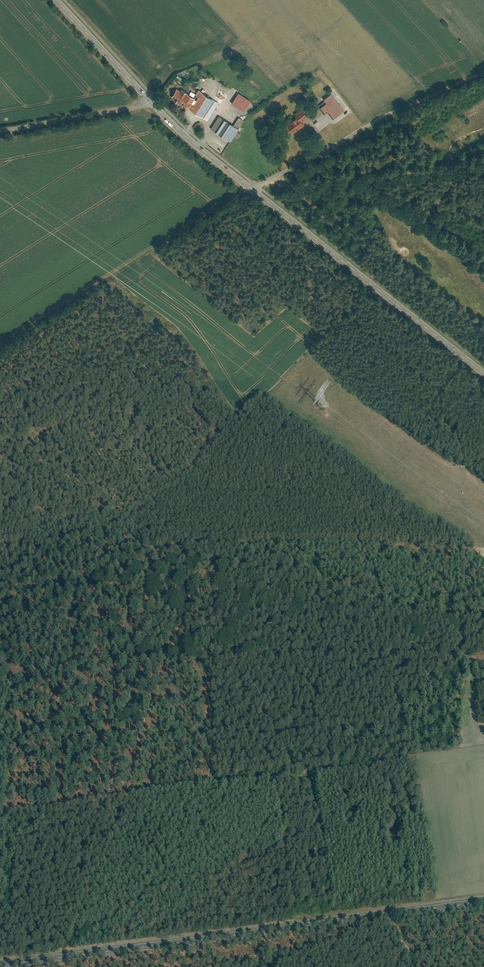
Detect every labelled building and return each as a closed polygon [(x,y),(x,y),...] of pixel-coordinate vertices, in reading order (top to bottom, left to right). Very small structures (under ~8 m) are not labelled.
[(181,91),(177,89),(172,98),(176,101),(175,102),(207,122),(220,102),(198,88),(193,96),(182,90),(181,91)] [(344,109),(331,92),(323,99),(324,100),(318,105),(324,113),(327,110),(333,118),(344,109)] [(302,108),(293,114),(296,118),(289,123),(295,132),(305,125),(302,121),(308,117),(302,108)] [(234,126),(219,117),(211,129),(230,140),(232,138),(236,141),(241,133),(239,132),(242,128),(240,127),(243,121),(239,118),(234,126)]
